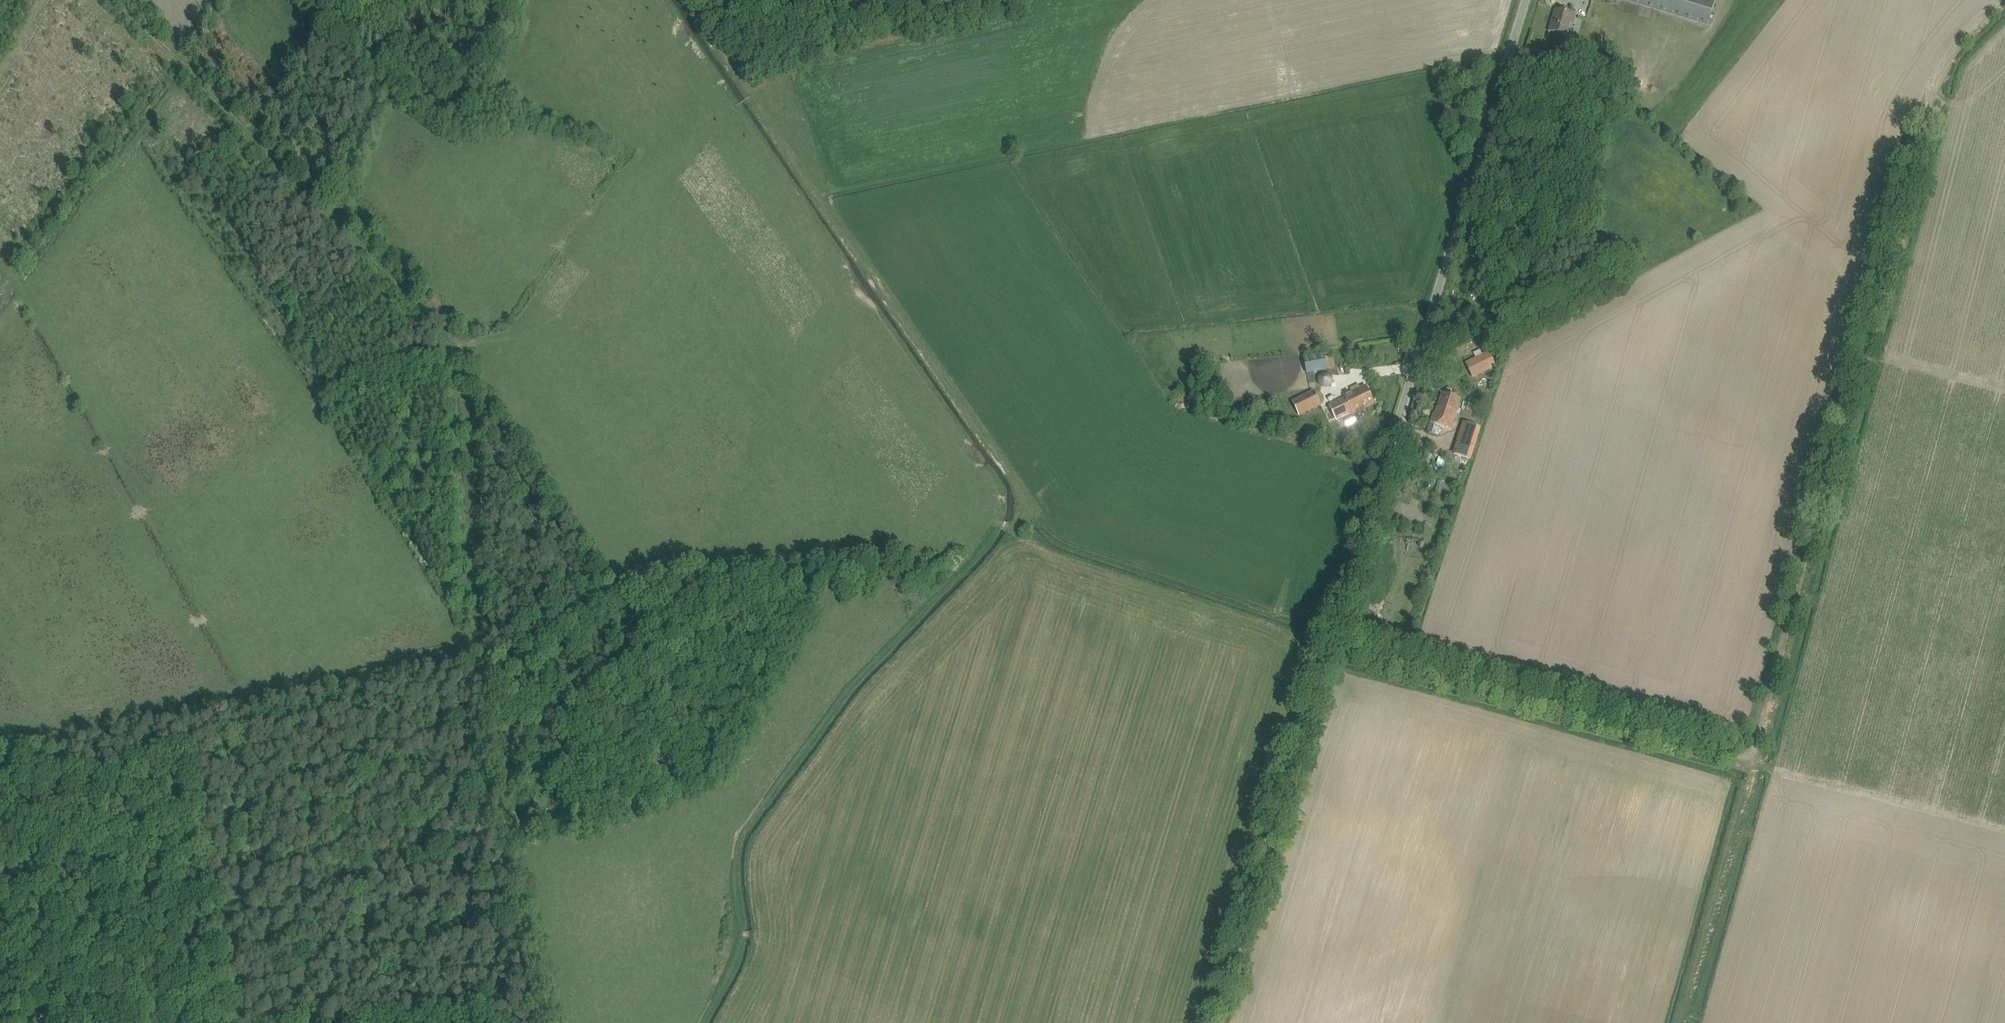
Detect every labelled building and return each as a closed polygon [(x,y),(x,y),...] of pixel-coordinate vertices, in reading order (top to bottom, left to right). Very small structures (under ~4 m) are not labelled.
[(1715,0),(1626,0),(1708,25),(1715,0)] [(1576,16),(1565,13),(1555,10),(1549,31),(1570,37),(1576,16)] [(469,306),(476,318),(486,312),(480,300),(469,306)] [(1488,350),(1465,361),(1472,376),(1495,364),(1488,350)] [(1303,357),(1306,373),(1328,369),(1324,353),(1303,357)] [(1328,423),(1336,419),(1344,415),(1345,416),(1361,408),(1362,409),(1374,403),(1366,386),(1344,397),(1345,398),(1329,406),(1329,407),(1322,410),(1328,423)] [(1292,401),(1299,416),(1321,405),(1314,391),(1292,401)] [(1451,428),(1454,420),(1461,399),(1443,393),(1436,414),(1434,413),(1428,431),(1438,435),(1442,425),(1451,428)] [(1464,422),(1454,454),(1470,459),(1480,427),(1464,422)] [(1401,538),(1399,557),(1408,558),(1411,539),(1401,538)]
